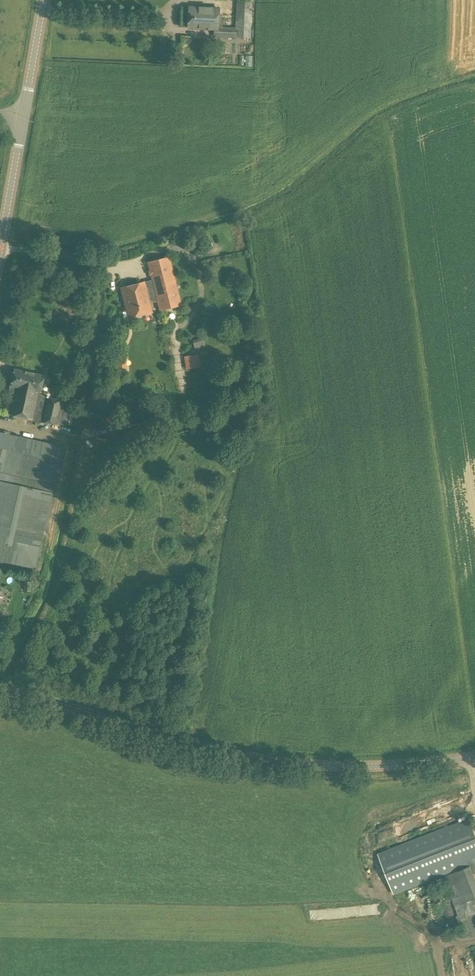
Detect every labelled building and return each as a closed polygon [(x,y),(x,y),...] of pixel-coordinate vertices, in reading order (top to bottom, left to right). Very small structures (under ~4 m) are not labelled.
[(214,29),(213,37),(250,38),(251,0),(242,0),(237,0),(236,19),(221,19),(217,19),(217,20),(217,29),(214,29)] [(217,20),(217,19),(218,8),(189,7),(188,17),(200,18),(200,16),(206,16),(206,20),(217,20)] [(200,18),(188,17),(188,27),(214,29),(217,29),(217,20),(206,20),(206,16),(200,16),(200,18)] [(150,275),(151,279),(120,287),(128,318),(152,312),(149,303),(157,301),(159,310),(181,305),(168,256),(147,262),(149,271),(148,271),(149,276),(150,275)] [(200,367),(198,354),(183,357),(185,369),(200,367)] [(65,401),(38,395),(43,376),(14,369),(10,385),(14,386),(7,413),(65,426),(70,405),(64,404),(65,401)] [(51,493),(61,446),(0,432),(0,462),(0,463),(0,482),(51,493)] [(0,482),(0,560),(34,568),(51,493),(0,482)] [(474,861),(474,834),(469,818),(378,855),(394,894),(474,861)] [(471,866),(443,876),(457,915),(456,916),(464,938),(474,934),(474,878),(471,866)]
